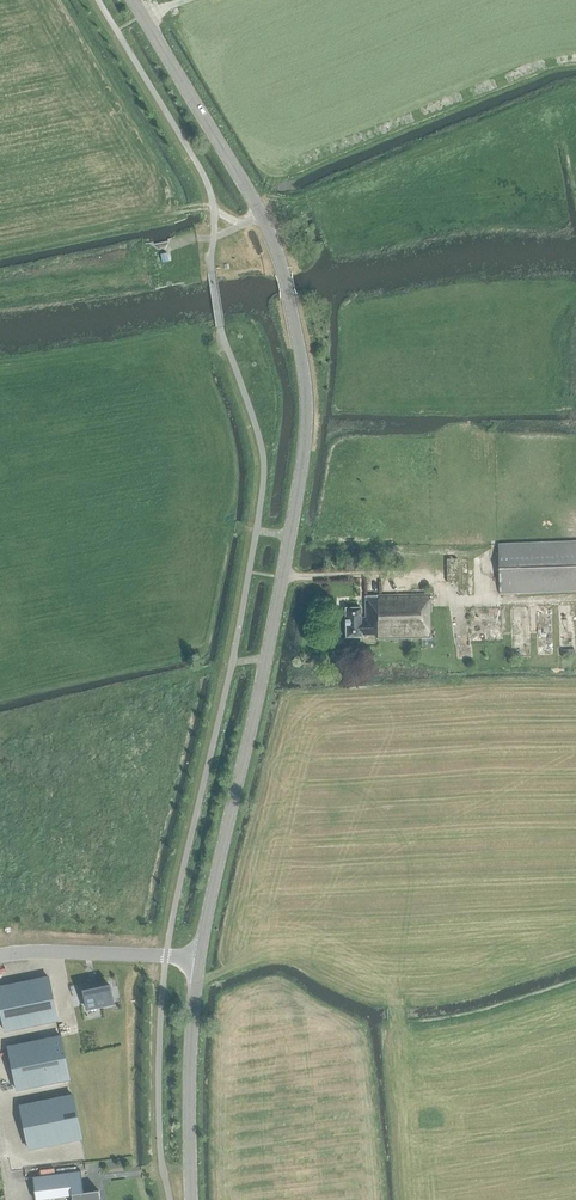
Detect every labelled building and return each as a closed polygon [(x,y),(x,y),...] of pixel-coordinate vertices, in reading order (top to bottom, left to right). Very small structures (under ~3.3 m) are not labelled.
[(498,545),(500,594),(575,592),(575,542),(498,545)] [(456,558),(446,558),(446,584),(456,583),(456,558)] [(378,635),(378,639),(431,638),(430,595),(366,597),(366,618),(361,618),(361,609),(346,609),(347,638),(362,637),(362,636),(378,635)] [(4,1031),(58,1020),(49,978),(0,988),(0,1011),(4,1031)] [(113,1004),(109,985),(91,989),(90,986),(79,988),(82,999),(84,998),(87,1009),(113,1004)] [(16,1090),(69,1079),(61,1036),(7,1047),(16,1090)] [(81,1138),(73,1095),(19,1106),(28,1149),(81,1138)] [(72,1196),(72,1199),(100,1199),(99,1191),(83,1193),(81,1171),(32,1177),(35,1199),(42,1199),(72,1196)]
